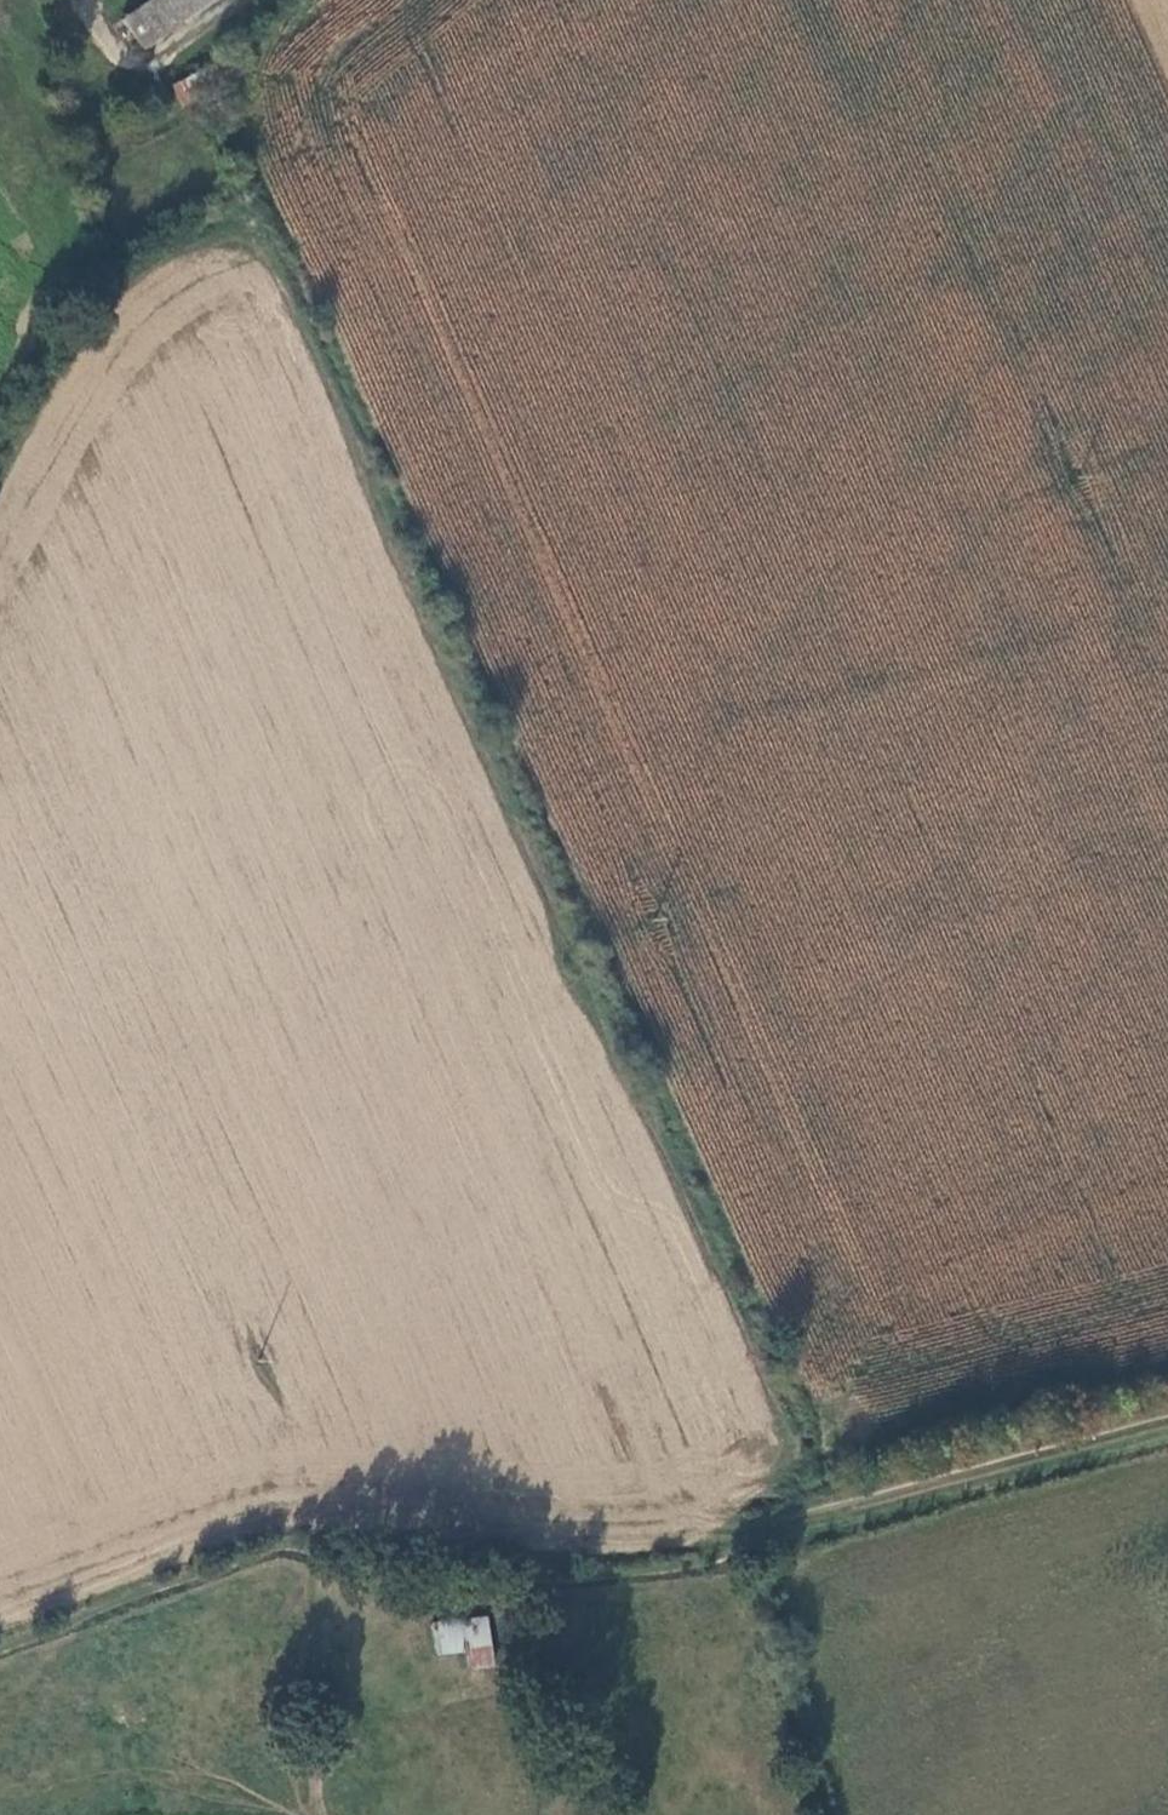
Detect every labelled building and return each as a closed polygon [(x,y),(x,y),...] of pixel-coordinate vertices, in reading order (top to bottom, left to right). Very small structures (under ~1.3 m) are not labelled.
[(120,19),(140,46),(203,0),(146,0),(120,19)] [(172,83),(180,106),(204,98),(195,75),(172,83)] [(465,1666),(491,1664),(486,1618),(430,1624),(434,1655),(464,1652),(465,1666)]
